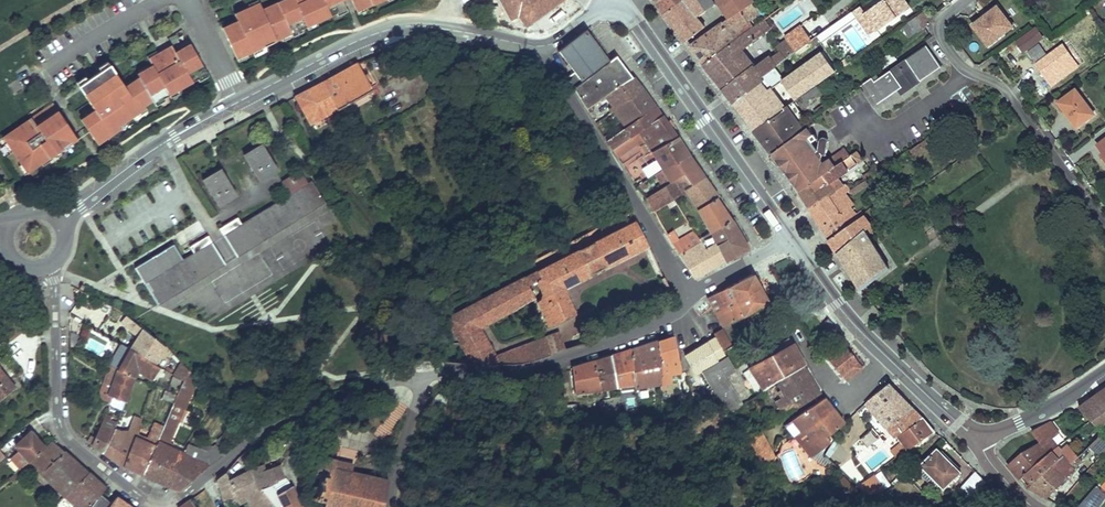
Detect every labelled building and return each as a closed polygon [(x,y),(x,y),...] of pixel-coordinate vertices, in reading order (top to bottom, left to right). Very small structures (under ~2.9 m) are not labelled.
[(222,27),(236,60),(291,35),(287,25),(301,18),(306,28),(332,17),(326,2),(331,0),(283,0),(262,9),(259,2),(249,6),(250,7),(240,11),(235,14),(237,20),(222,27)] [(356,15),(391,0),(350,0),(356,15)] [(487,21),(500,25),(525,32),(523,9),(514,0),(483,0),(489,13),(487,21)] [(525,32),(527,32),(534,32),(543,33),(535,18),(526,2),(525,0),(514,0),(523,9),(525,32)] [(552,29),(568,18),(556,0),(544,0),(542,1),(541,0),(530,0),(526,2),(535,18),(542,13),(552,29)] [(568,18),(580,9),(574,0),(556,0),(568,18)] [(657,0),(665,12),(681,0),(657,0)] [(699,0),(681,0),(665,12),(687,40),(704,27),(699,20),(701,18),(699,15),(706,10),(699,0)] [(728,17),(690,45),(704,64),(752,27),(750,24),(754,20),(752,16),(759,11),(752,0),(728,17)] [(713,0),(699,0),(706,10),(715,3),(713,0)] [(728,17),(752,0),(751,0),(717,0),(728,17)] [(863,14),(875,30),(905,9),(899,0),(884,0),(863,14)] [(903,0),(899,0),(905,9),(908,7),(903,0)] [(998,6),(972,24),(988,45),(1012,26),(998,6)] [(875,30),(863,14),(860,9),(854,13),(869,35),(875,30)] [(907,22),(902,25),(910,36),(925,26),(923,23),(931,18),(925,9),(907,22)] [(542,13),(535,18),(543,33),(550,30),(552,29),(542,13)] [(801,25),(785,36),(782,39),(784,42),(776,48),(778,51),(756,68),(742,48),(760,35),(770,27),(764,19),(752,27),(704,64),(715,78),(726,93),(735,103),(764,79),(762,75),(776,65),(795,50),(808,41),(810,40),(811,39),(801,25)] [(1043,38),(1036,27),(1016,42),(1024,52),(1043,38)] [(629,80),(614,56),(609,59),(586,28),(557,48),(579,79),(571,85),(586,108),(606,95),(616,88),(616,89),(629,80)] [(808,41),(817,55),(822,52),(812,38),(811,39),(810,40),(808,41)] [(93,107),(79,115),(95,141),(119,127),(116,122),(142,105),(141,103),(151,97),(148,92),(162,84),(167,93),(193,79),(188,71),(201,63),(189,40),(175,47),(172,41),(155,50),(146,55),(150,62),(135,70),(139,77),(126,86),(120,78),(111,63),(95,73),(79,83),(88,99),(93,107)] [(764,79),(735,103),(755,130),(785,109),(784,107),(792,102),(789,97),(781,102),(771,88),(782,81),(794,98),(834,69),(822,52),(817,55),(808,41),(795,50),(805,65),(785,78),(776,65),(762,75),(764,79)] [(906,58),(921,80),(942,67),(927,44),(906,58)] [(1037,44),(1027,52),(1052,86),(1079,66),(1062,44),(1046,56),(1037,44)] [(906,58),(890,69),(904,90),(900,93),(901,95),(922,81),(921,80),(906,58)] [(312,85),(293,95),(308,122),(369,90),(356,62),(338,71),(312,85)] [(904,90),(890,69),(878,77),(874,80),(871,76),(863,82),(878,102),(897,90),(900,93),(904,90)] [(613,111),(641,89),(633,78),(629,80),(616,89),(616,88),(606,95),(613,106),(610,109),(611,111),(612,112),(613,111)] [(785,109),(755,130),(773,154),(805,129),(798,120),(804,116),(797,106),(825,87),(821,81),(807,91),(802,95),(798,98),(792,102),(784,107),(785,109)] [(1094,112),(1076,88),(1058,102),(1075,126),(1094,112)] [(655,107),(641,89),(613,111),(619,119),(626,115),(631,124),(655,107)] [(825,108),(820,112),(825,119),(849,102),(844,95),(825,108)] [(825,108),(823,105),(814,111),(816,114),(820,112),(825,108)] [(610,139),(607,141),(613,150),(632,137),(662,116),(655,107),(631,124),(624,128),(610,139)] [(29,115),(1,133),(25,170),(76,137),(57,109),(54,111),(35,124),(29,115)] [(805,129),(773,154),(799,191),(831,169),(850,156),(845,148),(825,163),(822,159),(823,154),(827,154),(828,142),(829,141),(829,140),(828,140),(828,139),(828,138),(827,138),(826,137),(825,137),(824,137),(823,137),(822,137),(822,138),(821,138),(821,139),(820,140),(819,150),(817,151),(809,140),(813,136),(813,135),(820,130),(817,125),(825,119),(820,112),(816,114),(811,118),(814,122),(805,129)] [(631,124),(626,115),(619,119),(624,128),(631,124)] [(675,137),(662,116),(632,137),(637,144),(640,148),(646,144),(652,152),(675,137)] [(831,169),(799,191),(810,209),(842,186),(837,179),(905,132),(897,123),(884,133),(874,139),(850,156),(831,169)] [(884,133),(878,125),(869,132),(874,139),(884,133)] [(869,132),(845,148),(850,156),(874,139),(869,132)] [(617,156),(637,144),(632,137),(613,150),(617,156)] [(665,171),(688,157),(675,137),(652,152),(657,160),(643,170),(649,180),(655,177),(664,170),(665,171)] [(926,140),(910,150),(913,154),(928,144),(926,140)] [(652,152),(646,144),(640,148),(645,157),(652,152)] [(261,145),(243,155),(259,181),(276,170),(261,145)] [(688,157),(665,171),(672,182),(683,175),(691,187),(702,178),(688,157)] [(234,195),(219,169),(202,179),(217,206),(234,195)] [(236,219),(219,228),(235,257),(324,202),(312,181),(307,185),(298,170),(280,181),(289,195),(240,225),(236,219)] [(665,171),(664,170),(655,177),(664,190),(673,184),(672,182),(665,171)] [(875,174),(873,175),(876,181),(882,177),(878,171),(875,174)] [(311,173),(304,178),(307,182),(314,178),(311,173)] [(650,205),(656,214),(689,193),(687,190),(691,187),(683,175),(672,182),(673,184),(664,190),(647,200),(650,205)] [(697,207),(716,198),(702,178),(691,187),(687,190),(689,193),(697,207)] [(853,193),(868,186),(865,180),(850,186),(853,193)] [(842,186),(810,209),(829,240),(864,214),(861,210),(855,214),(849,206),(842,196),(847,193),(851,190),(846,183),(842,186)] [(902,193),(899,189),(884,200),(887,204),(902,193)] [(847,193),(842,196),(849,206),(853,203),(847,193)] [(910,200),(907,195),(901,200),(904,204),(910,200)] [(731,220),(716,198),(697,207),(711,232),(712,234),(719,229),(731,220)] [(864,214),(829,240),(838,254),(865,230),(875,220),(873,217),(868,220),(864,214)] [(539,358),(551,354),(545,338),(532,343),(495,356),(486,340),(479,326),(499,315),(516,306),(534,296),(529,285),(538,281),(546,297),(538,301),(541,308),(545,315),(550,326),(576,314),(564,287),(649,245),(637,220),(446,318),(470,364),(485,364),(503,364),(515,362),(526,360),(539,358)] [(719,229),(733,256),(748,248),(731,220),(719,229)] [(875,220),(865,230),(867,233),(878,224),(875,220)] [(711,232),(699,240),(715,266),(733,256),(719,229),(712,234),(711,232)] [(838,254),(860,290),(889,268),(867,233),(865,230),(838,254)] [(677,238),(671,231),(667,234),(672,241),(677,238)] [(677,238),(672,241),(696,279),(715,266),(699,240),(695,232),(684,239),(682,234),(677,238)] [(145,282),(158,306),(224,265),(207,237),(189,247),(193,254),(187,257),(182,260),(174,246),(171,245),(136,266),(145,282)] [(753,273),(708,297),(724,327),(736,320),(737,321),(769,302),(761,287),(753,273)] [(968,277),(966,273),(956,280),(959,284),(967,278),(968,277)] [(963,288),(969,297),(978,290),(968,277),(967,278),(970,282),(963,288)] [(963,288),(970,282),(967,278),(959,284),(958,285),(961,289),(963,288)] [(164,347),(121,316),(117,323),(132,332),(133,331),(137,334),(136,335),(129,347),(154,363),(164,347)] [(714,338),(683,356),(693,372),(699,369),(725,355),(723,350),(731,346),(721,329),(713,334),(714,338)] [(559,332),(545,338),(551,354),(566,349),(559,332)] [(680,372),(673,334),(656,340),(660,383),(660,389),(665,389),(665,384),(670,383),(670,374),(680,372)] [(660,383),(656,340),(629,349),(635,392),(637,400),(642,400),(640,387),(660,383)] [(845,348),(840,342),(824,354),(828,360),(827,361),(839,376),(840,374),(845,380),(861,368),(857,362),(858,361),(846,347),(845,348)] [(748,367),(762,391),(767,387),(802,363),(799,359),(801,358),(792,343),(748,367)] [(129,347),(118,368),(137,376),(140,371),(153,379),(160,367),(154,363),(129,347)] [(635,392),(629,349),(610,357),(617,386),(627,385),(628,393),(635,392)] [(617,386),(610,357),(593,361),(600,391),(618,392),(617,386)] [(728,412),(743,402),(727,377),(735,372),(727,358),(703,372),(728,412)] [(600,391),(593,361),(569,368),(575,394),(600,391)] [(767,387),(783,416),(820,392),(802,363),(767,387)] [(121,411),(137,376),(118,368),(117,371),(108,368),(98,393),(102,399),(108,402),(110,406),(121,411)] [(15,388),(7,377),(0,369),(0,400),(15,388)] [(162,430),(142,474),(168,485),(184,454),(167,445),(178,419),(176,418),(181,408),(183,409),(197,377),(189,370),(162,430)] [(890,383),(864,401),(884,428),(887,426),(914,409),(890,383)] [(1079,403),(1104,428),(1104,387),(1079,403)] [(712,389),(693,395),(695,403),(716,397),(712,389)] [(824,437),(842,421),(824,397),(789,422),(798,434),(796,435),(808,451),(806,453),(810,459),(817,453),(828,441),(824,437)] [(577,404),(564,406),(566,418),(578,416),(577,404)] [(914,409),(887,426),(895,437),(898,435),(923,419),(914,409)] [(102,451),(124,464),(135,434),(142,416),(134,413),(126,435),(113,429),(102,451)] [(113,429),(115,424),(108,421),(111,416),(107,414),(96,438),(91,436),(88,441),(102,451),(113,429)] [(1043,440),(1011,464),(1021,477),(1060,443),(1061,442),(1058,438),(1064,433),(1051,418),(1033,427),(1043,440)] [(923,419),(898,435),(908,448),(934,430),(923,419)] [(798,434),(789,422),(784,426),(806,453),(808,451),(796,435),(798,434)] [(135,434),(124,464),(142,474),(162,430),(154,425),(147,439),(135,434)] [(1093,442),(1102,451),(1104,449),(1104,429),(1093,442)] [(758,431),(743,439),(753,461),(757,467),(774,458),(759,430),(758,431)] [(16,446),(30,461),(46,446),(30,431),(16,446)] [(89,472),(53,441),(46,446),(30,461),(61,492),(57,496),(61,500),(66,496),(89,472)] [(202,443),(199,449),(205,452),(211,447),(202,443)] [(1066,450),(1060,443),(1021,477),(1029,488),(1031,486),(1068,452),(1066,450)] [(184,454),(168,485),(179,490),(224,454),(216,444),(211,447),(205,452),(199,449),(189,445),(184,454)] [(1068,452),(1075,460),(1079,456),(1070,446),(1066,450),(1068,452)] [(960,472),(937,449),(920,466),(944,489),(960,472)] [(1068,452),(1031,486),(1034,491),(1037,488),(1047,498),(1083,459),(1079,456),(1075,460),(1068,452)] [(817,453),(810,459),(825,470),(829,464),(817,453)] [(350,472),(333,468),(335,462),(319,459),(316,472),(315,471),(314,474),(318,475),(317,483),(313,483),(312,487),(316,488),(315,496),(311,495),(310,498),(323,501),(322,506),(382,506),(389,481),(350,472)] [(351,466),(335,462),(333,468),(350,472),(351,466)] [(283,475),(280,465),(262,470),(260,466),(250,470),(251,472),(262,488),(271,484),(284,479),(282,476),(283,475)] [(879,469),(856,485),(866,499),(889,484),(879,469)] [(976,471),(960,488),(969,497),(986,482),(976,471)] [(89,472),(66,496),(78,506),(77,506),(88,506),(99,494),(106,486),(89,472)] [(217,479),(225,506),(255,499),(260,506),(273,506),(276,505),(262,488),(251,472),(229,478),(227,475),(217,479)] [(854,489),(843,478),(836,485),(847,496),(854,489)] [(284,479),(271,484),(283,506),(301,506),(284,479)] [(273,506),(274,506),(283,506),(271,484),(262,488),(276,505),(273,506)] [(1104,494),(1104,492),(1098,484),(1097,484),(1089,493),(1094,497),(1089,502),(1084,497),(1074,506),(1094,506),(1104,494)] [(110,504),(99,494),(88,506),(108,506),(110,504)] [(108,506),(132,506),(117,496),(110,504),(108,506)] [(191,498),(179,506),(196,506),(191,498)] [(252,506),(260,506),(255,499),(225,506),(242,506),(251,505),(252,506)]
